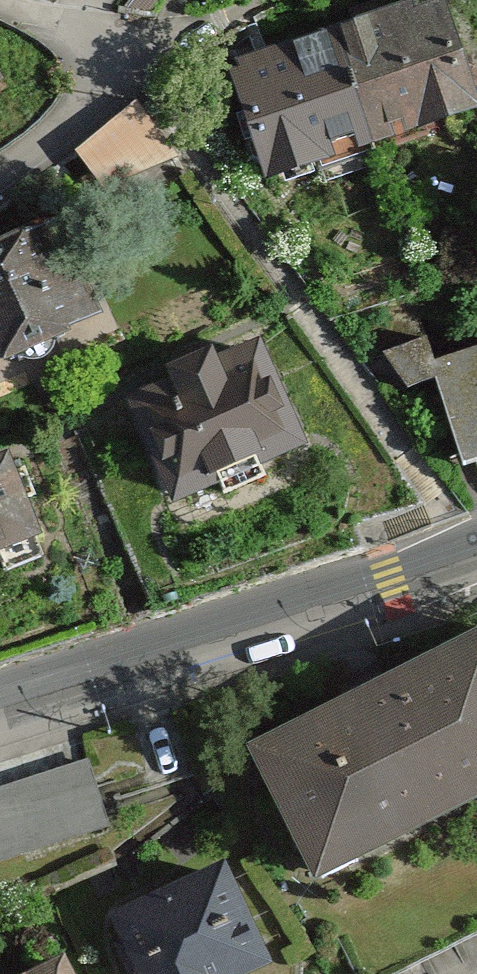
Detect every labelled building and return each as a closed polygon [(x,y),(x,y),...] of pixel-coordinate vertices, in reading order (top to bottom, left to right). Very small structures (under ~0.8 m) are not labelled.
[(227,67),(264,179),(473,111),(437,0),(430,0),(387,14),(275,51),(227,67)] [(0,249),(0,355),(90,322),(56,229),(0,249)] [(297,444),(252,333),(115,388),(160,499),(297,444)] [(423,357),(418,340),(380,351),(395,404),(433,393),(438,410),(453,461),(476,454),(476,342),(423,357)] [(3,454),(0,455),(0,557),(37,544),(3,454)] [(254,749),(325,885),(476,805),(476,631),(254,749)] [(111,830),(89,759),(0,787),(0,865),(111,830)] [(102,914),(132,973),(250,973),(270,964),(217,858),(102,914)] [(56,955),(18,973),(66,973),(56,955)]
